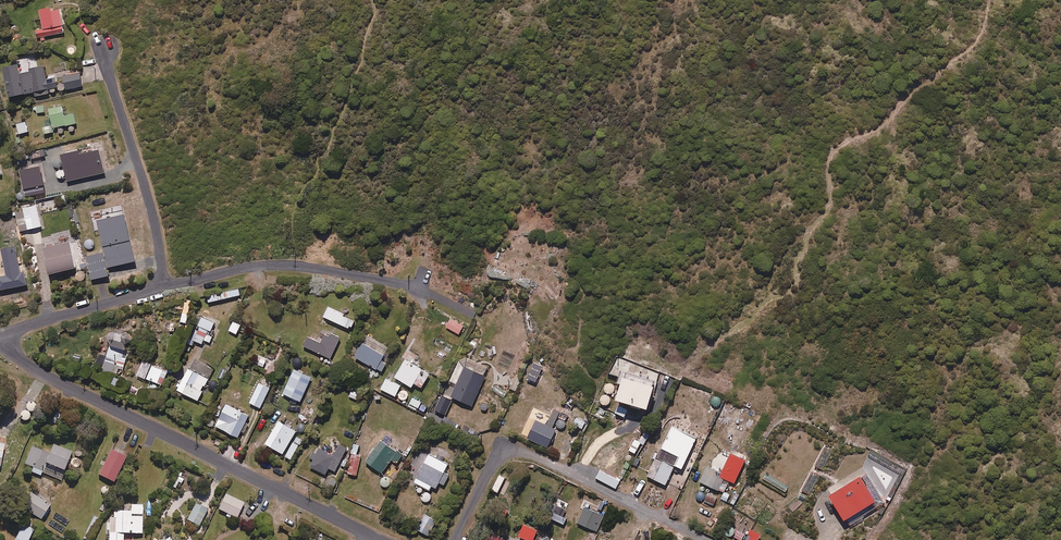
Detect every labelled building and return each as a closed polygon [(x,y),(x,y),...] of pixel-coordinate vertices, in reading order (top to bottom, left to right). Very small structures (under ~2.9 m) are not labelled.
[(61,8),(40,11),(43,29),(37,30),(38,37),(64,34),(61,8)] [(36,97),(49,94),(48,90),(57,88),(54,77),(46,79),(43,67),(38,68),(35,55),(18,59),(20,66),(3,69),(9,98),(35,93),(36,97)] [(83,87),(80,73),(64,77),(67,90),(83,87)] [(64,117),(62,107),(49,109),(53,128),(76,124),(74,115),(64,117)] [(28,133),(27,123),(17,124),(18,134),(28,133)] [(18,219),(20,231),(42,227),(37,205),(23,207),(25,217),(18,219)] [(124,241),(118,217),(100,221),(110,266),(135,260),(130,240),(124,241)] [(147,223),(141,225),(144,237),(150,235),(147,223)] [(75,270),(70,243),(44,249),(50,275),(75,270)] [(27,282),(20,250),(6,253),(10,269),(7,269),(11,286),(27,282)] [(108,277),(104,254),(87,257),(92,280),(108,277)] [(241,296),(239,290),(208,297),(209,303),(241,296)] [(351,330),(355,322),(343,316),(344,314),(329,307),(324,318),(351,330)] [(191,311),(183,309),(180,325),(188,327),(191,311)] [(150,323),(153,314),(144,311),(141,320),(150,323)] [(210,345),(215,334),(213,333),(217,324),(202,317),(191,340),(202,345),(204,341),(210,345)] [(159,320),(151,321),(152,332),(159,332),(159,320)] [(241,325),(233,322),(229,331),(237,335),(241,325)] [(97,365),(104,367),(103,370),(121,376),(132,339),(110,332),(107,342),(111,343),(107,356),(101,354),(97,365)] [(331,359),(341,338),(331,334),(329,338),(325,336),(321,344),(308,338),(304,347),(331,359)] [(389,349),(367,336),(355,358),(382,373),(387,364),(382,361),(389,349)] [(49,344),(38,344),(38,353),(49,353),(49,344)] [(472,407),(490,369),(462,357),(450,382),(457,385),(452,398),(472,407)] [(430,375),(406,360),(395,378),(412,388),(415,384),(422,388),(430,375)] [(168,371),(143,361),(137,376),(162,386),(168,371)] [(380,374),(370,368),(366,376),(376,381),(380,374)] [(209,380),(188,369),(177,391),(198,401),(209,380)] [(273,384),(262,379),(250,403),(260,409),(273,384)] [(401,387),(386,380),(381,390),(396,397),(401,387)] [(287,390),(280,386),(275,395),(281,399),(287,390)] [(411,393),(402,388),(397,398),(406,403),(411,393)] [(452,401),(442,396),(435,411),(445,416),(452,401)] [(429,407),(413,398),(409,405),(425,414),(429,407)] [(249,417),(227,405),(216,427),(238,439),(249,417)] [(318,411),(312,407),(304,421),(310,424),(318,411)] [(296,432),(279,421),(265,445),(283,455),(296,432)] [(556,429),(537,421),(528,439),(548,447),(556,429)] [(624,453),(595,437),(584,457),(613,473),(624,453)] [(642,443),(636,439),(629,451),(635,454),(642,443)] [(403,456),(381,441),(366,463),(382,475),(392,461),(397,465),(403,456)] [(51,454),(33,447),(26,464),(34,467),(32,472),(41,476),(42,473),(63,481),(73,452),(55,445),(51,454)] [(359,446),(356,445),(349,475),(357,477),(362,458),(357,456),(359,446)] [(347,450),(340,446),(333,457),(320,450),(310,467),(325,476),(329,469),(335,472),(347,450)] [(128,458),(113,450),(100,475),(115,483),(128,458)] [(450,463),(430,453),(415,483),(430,491),(432,487),(437,490),(440,484),(444,486),(449,476),(444,473),(450,463)] [(666,486),(676,467),(657,457),(647,476),(666,486)] [(719,491),(719,490),(724,492),(729,480),(724,478),(725,476),(707,468),(701,483),(719,491)] [(621,481),(600,470),(596,478),(616,489),(621,481)] [(561,480),(550,473),(546,480),(557,487),(561,480)] [(499,492),(506,478),(499,474),(492,488),(499,492)] [(877,503),(861,478),(830,498),(845,522),(877,503)] [(738,500),(725,493),(722,499),(735,506),(738,500)] [(52,506),(33,494),(24,509),(43,520),(52,506)] [(717,498),(708,494),(705,502),(714,506),(717,498)] [(244,504),(226,495),(219,510),(237,519),(244,504)] [(111,533),(111,539),(125,539),(125,534),(144,534),(144,504),(124,504),(124,512),(116,511),(115,518),(111,518),(111,522),(106,522),(106,533),(111,533)] [(208,511),(196,504),(187,521),(199,527),(208,511)] [(604,517),(585,509),(578,524),(597,532),(604,517)] [(94,516),(83,538),(86,539),(89,539),(100,518),(94,516)] [(437,521),(426,516),(418,531),(428,537),(437,521)] [(286,520),(281,529),(293,535),(297,526),(286,520)] [(23,524),(16,539),(30,539),(35,530),(23,524)] [(726,535),(731,539),(732,537),(738,539),(743,539),(746,536),(732,527),(726,535)]
